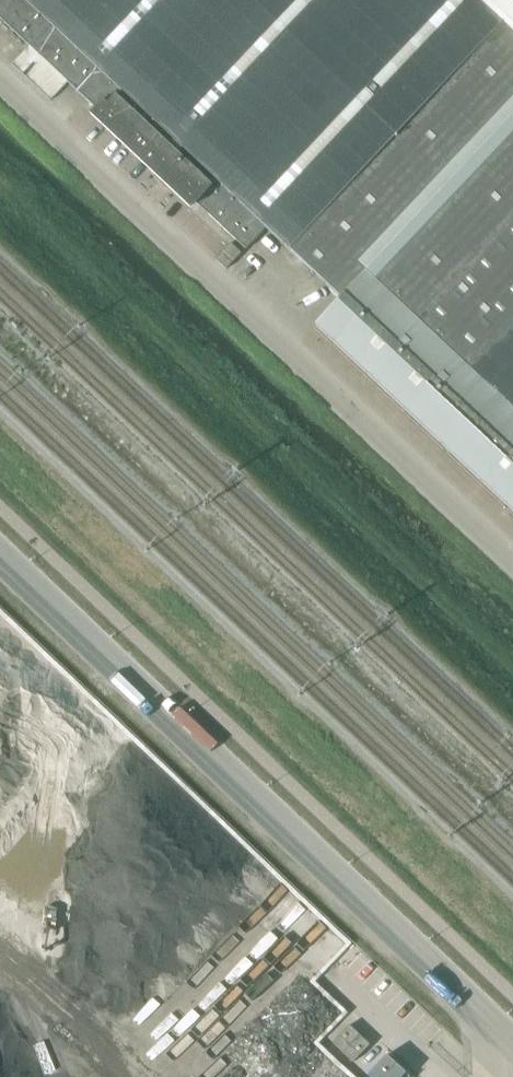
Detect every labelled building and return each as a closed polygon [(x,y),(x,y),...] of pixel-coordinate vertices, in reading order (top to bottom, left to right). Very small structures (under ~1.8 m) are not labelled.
[(29,47),(68,83),(96,109),(90,116),(147,171),(190,210),(196,204),(246,251),(266,229),(341,299),(315,327),(512,513),(512,0),(0,0),(0,20),(29,47)] [(12,65),(50,101),(68,83),(29,47),(12,65)] [(332,1043),(336,1046),(353,1062),(369,1045),(349,1026),(332,1043)] [(385,1056),(367,1076),(369,1076),(403,1076),(405,1074),(385,1056)]
